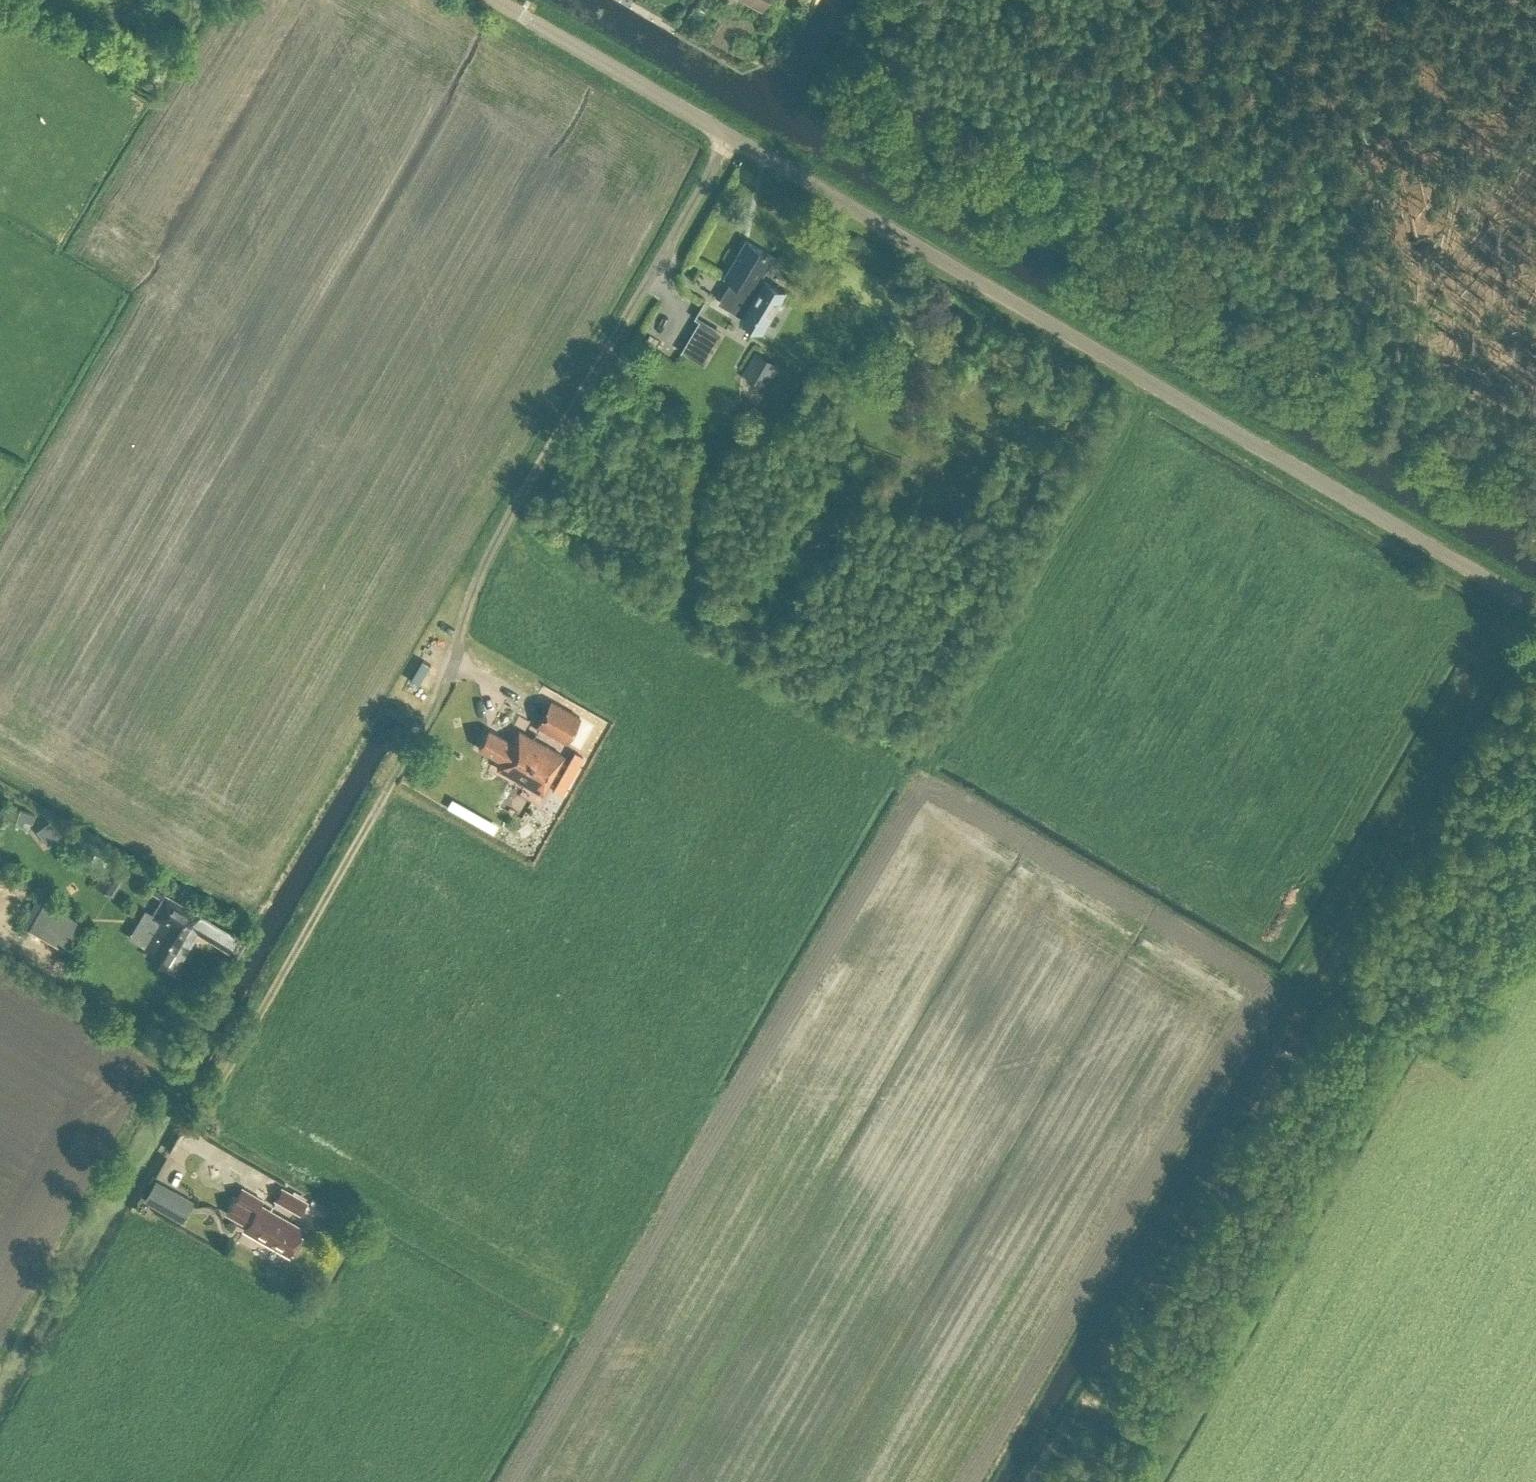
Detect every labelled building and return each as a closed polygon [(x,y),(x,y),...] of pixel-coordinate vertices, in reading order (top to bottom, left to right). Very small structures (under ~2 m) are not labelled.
[(763,8),(768,0),(748,0),(763,8)] [(764,331),(788,290),(763,275),(776,254),(747,237),(724,275),(732,280),(719,301),(742,314),(741,317),(764,331)] [(741,373),(766,387),(779,364),(754,350),(741,373)] [(534,725),(564,743),(579,716),(549,699),(534,725)] [(541,793),(564,754),(517,728),(510,740),(488,727),(476,747),(499,760),(495,767),(541,793)] [(574,750),(552,788),(561,793),(583,755),(574,750)] [(34,811),(20,807),(17,816),(31,821),(34,811)] [(127,869),(108,859),(94,884),(113,894),(127,869)] [(146,904),(129,934),(149,946),(146,952),(173,968),(185,947),(180,944),(199,912),(164,892),(154,909),(146,904)] [(234,1194),(238,1183),(215,1175),(211,1186),(234,1194)] [(155,1177),(143,1199),(181,1221),(194,1199),(155,1177)] [(273,1199),(299,1214),(306,1200),(281,1185),(273,1199)] [(263,1199),(241,1186),(227,1211),(246,1222),(243,1227),(289,1254),(303,1228),(260,1204),(263,1199)]
